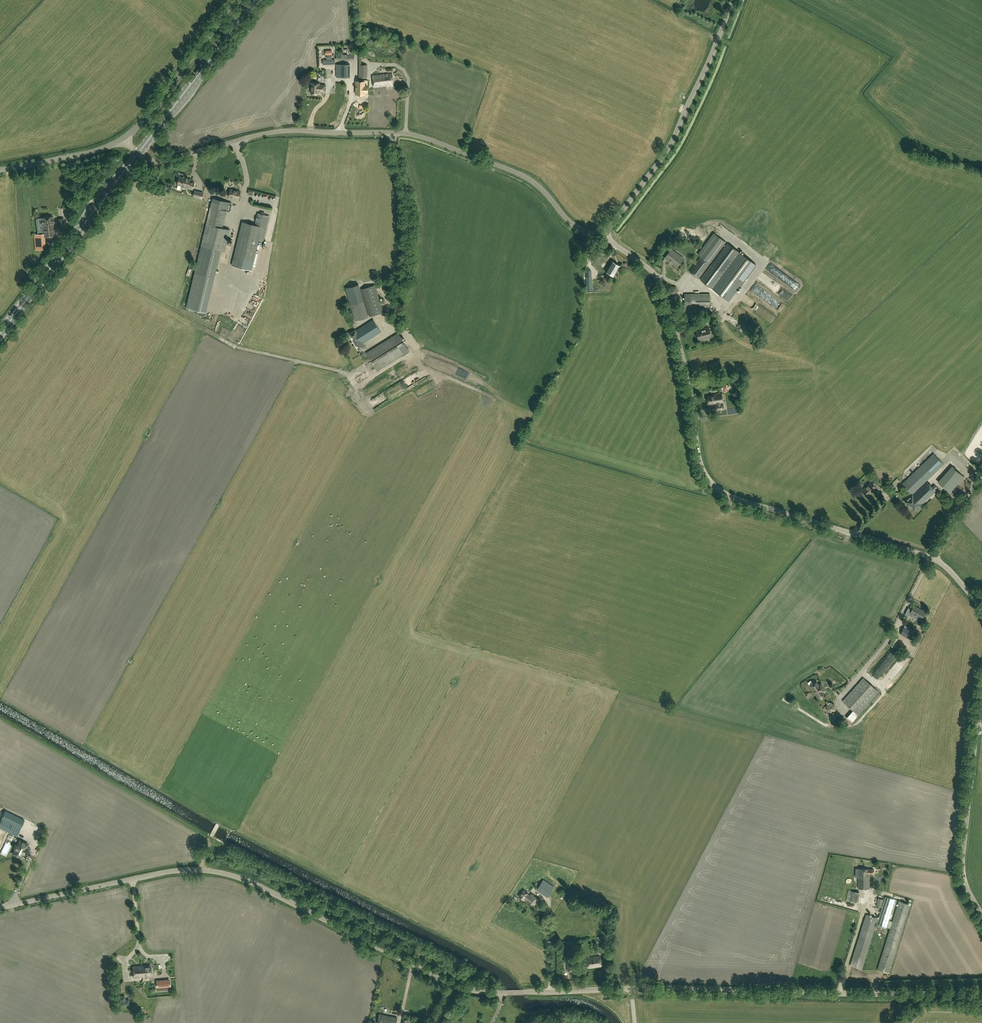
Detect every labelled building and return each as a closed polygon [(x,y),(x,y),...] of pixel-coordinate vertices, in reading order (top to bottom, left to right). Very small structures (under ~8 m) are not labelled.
[(359,60),(359,77),(367,77),(368,65),(362,65),(362,60),(359,60)] [(350,77),(350,64),(336,64),(336,77),(350,77)] [(393,74),(373,75),(375,87),(387,86),(393,86),(393,74)] [(367,92),(368,86),(365,86),(365,81),(356,81),(356,94),(364,94),(364,91),(367,92)] [(319,84),(311,83),(311,84),(310,86),(311,87),(311,94),(318,94),(318,91),(320,91),(320,92),(325,92),(325,85),(319,85),(319,84)] [(267,186),(269,173),(261,172),(260,181),(256,180),(255,187),(262,188),(262,185),(267,186)] [(178,185),(182,186),(181,187),(192,189),(194,183),(190,181),(190,179),(180,177),(178,185)] [(229,196),(239,199),(241,192),(231,189),(229,196)] [(193,197),(202,199),(204,192),(195,190),(193,197)] [(222,227),(227,208),(229,209),(228,211),(230,211),(230,210),(232,204),(232,203),(213,198),(210,208),(205,207),(205,210),(207,210),(207,211),(210,211),(201,246),(225,251),(230,229),(222,227)] [(243,222),(232,266),(252,270),(259,240),(263,241),(269,216),(258,213),(255,225),(243,222)] [(43,234),(35,235),(36,250),(45,249),(44,237),(55,235),(53,216),(41,218),(43,234)] [(699,278),(710,263),(726,242),(714,233),(697,254),(701,257),(690,271),(699,278)] [(724,297),(736,283),(741,287),(757,265),(727,243),(711,265),(712,265),(701,280),(715,290),(724,297)] [(665,257),(678,267),(684,258),(671,249),(665,257)] [(614,276),(620,266),(612,261),(606,271),(614,276)] [(211,283),(212,278),(194,273),(193,279),(211,283)] [(361,289),(365,300),(369,316),(383,312),(376,285),(361,289)] [(684,308),(710,308),(710,294),(685,294),(684,308)] [(368,314),(364,300),(360,301),(359,300),(352,302),(357,317),(368,314)] [(774,305),(781,312),(786,306),(779,300),(774,305)] [(363,342),(381,332),(373,319),(356,330),(355,329),(349,333),(359,350),(365,346),(363,342)] [(711,337),(709,327),(700,329),(700,330),(696,332),(699,339),(703,338),(703,339),(711,337)] [(367,352),(378,371),(410,351),(398,333),(367,352)] [(428,383),(419,389),(421,394),(431,388),(428,383)] [(722,394),(717,395),(716,394),(710,395),(711,396),(708,396),(709,404),(717,403),(717,405),(715,405),(716,410),(724,409),(722,394)] [(934,454),(911,476),(908,472),(905,475),(908,479),(902,484),(910,492),(909,493),(911,495),(905,501),(915,511),(936,491),(935,490),(937,488),(934,485),(932,487),(926,481),(944,464),(934,454)] [(953,467),(939,483),(950,493),(965,476),(953,467)] [(871,482),(863,490),(868,496),(876,488),(878,491),(881,488),(874,482),(872,484),(871,482)] [(910,613),(922,619),(925,612),(914,606),(910,613)] [(901,634),(912,640),(916,633),(905,627),(901,634)] [(900,671),(911,661),(906,656),(895,666),(900,671)] [(847,718),(852,722),(880,692),(864,678),(843,701),(854,710),(847,718)] [(811,686),(818,697),(825,694),(824,692),(826,690),(822,683),(819,684),(817,682),(811,686)] [(17,826),(21,818),(6,811),(2,819),(17,826)] [(2,819),(0,823),(0,827),(13,834),(17,826),(2,819)] [(27,849),(26,848),(28,844),(20,840),(18,844),(17,844),(16,844),(16,845),(15,845),(15,846),(14,847),(15,848),(16,849),(13,853),(22,857),(24,853),(25,853),(27,849)] [(871,888),(871,876),(871,874),(875,874),(875,869),(859,869),(855,869),(855,877),(859,877),(859,888),(871,888)] [(547,897),(555,887),(544,879),(536,890),(547,897)] [(528,899),(526,901),(534,907),(540,900),(532,893),(530,896),(528,895),(528,894),(524,890),(519,896),(523,900),(526,897),(528,899)] [(859,893),(848,890),(846,900),(857,903),(859,893)] [(896,900),(886,897),(876,926),(886,930),(896,900)] [(899,901),(878,969),(889,973),(911,905),(899,901)] [(866,914),(850,965),(862,969),(878,918),(866,914)] [(599,956),(587,958),(588,968),(601,966),(599,956)] [(567,971),(574,970),(573,962),(566,963),(567,971)] [(152,968),(151,968),(151,965),(141,966),(142,977),(152,976),(151,972),(152,972),(153,972),(152,969),(152,968)] [(142,977),(141,966),(133,966),(133,978),(142,977)] [(123,981),(116,981),(117,992),(124,991),(123,981)] [(398,1018),(380,1014),(378,1022),(397,1022),(398,1018)]
